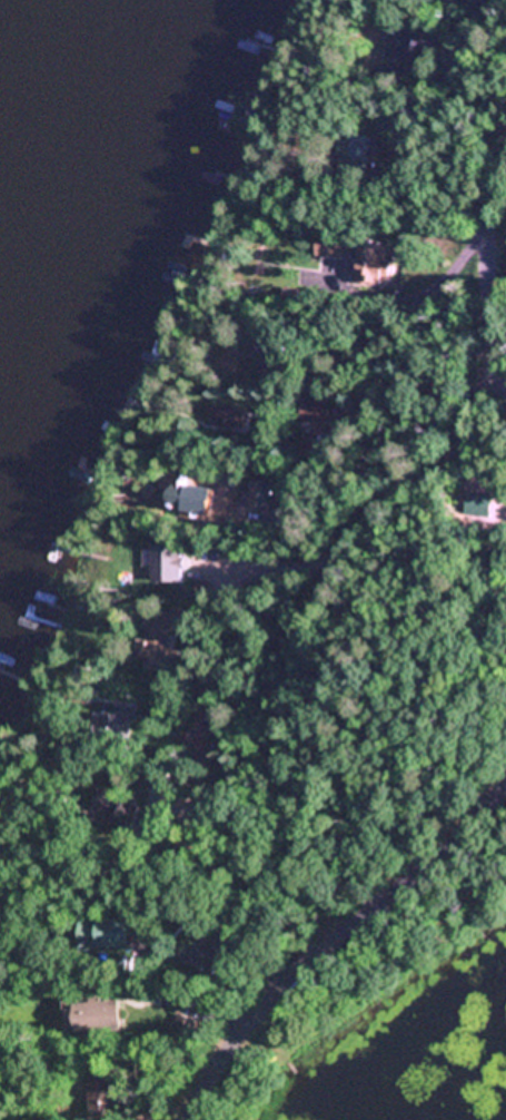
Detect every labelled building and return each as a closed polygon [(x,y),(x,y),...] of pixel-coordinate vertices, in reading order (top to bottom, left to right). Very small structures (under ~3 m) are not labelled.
[(342,168),(370,167),(369,136),(341,137),(342,168)] [(349,260),(349,237),(317,237),(317,260),(349,260)] [(391,263),(382,262),(383,247),(361,245),(358,283),(389,285),(391,263)] [(241,431),(243,411),(211,407),(209,421),(218,422),(217,429),(241,431)] [(171,671),(171,615),(140,615),(140,637),(136,637),(137,662),(145,662),(145,672),(171,671)] [(117,717),(102,717),(102,739),(127,739),(127,708),(117,708),(117,717)] [(80,952),(132,952),(132,919),(79,919),(80,952)] [(65,1034),(124,1032),(122,999),(64,1001),(65,1034)] [(98,1081),(89,1082),(92,1119),(121,1117),(116,1067),(97,1068),(98,1081)]
